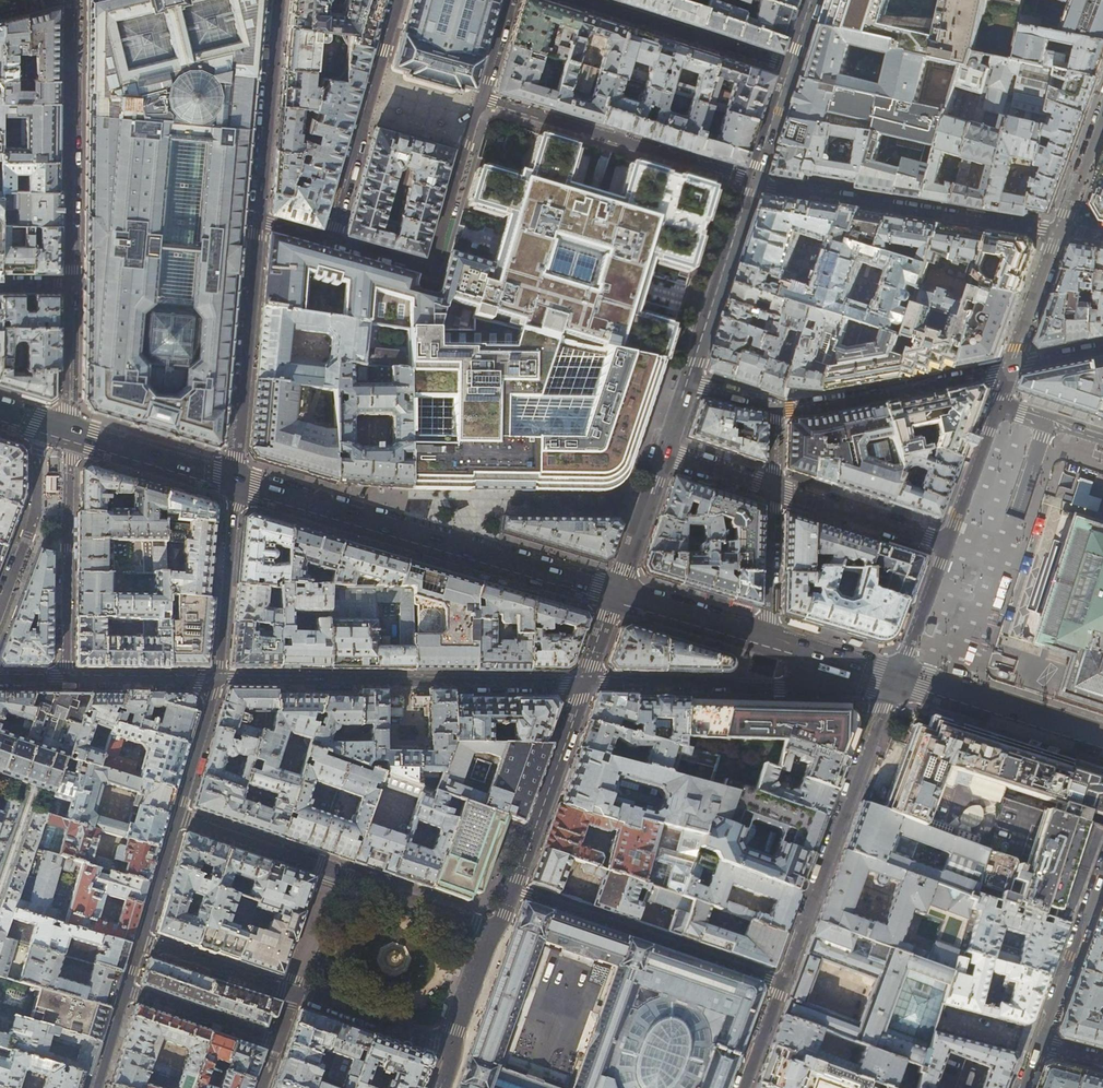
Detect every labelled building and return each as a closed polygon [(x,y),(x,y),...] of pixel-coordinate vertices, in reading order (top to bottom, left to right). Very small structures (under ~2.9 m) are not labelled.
[(45,9),(58,6),(56,0),(51,0),(44,2),(45,9)] [(85,111),(251,124),(254,89),(257,55),(260,25),(262,0),(87,0),(86,26),(86,54),(86,88),(85,111)] [(287,27),(348,32),(348,33),(355,35),(353,41),(370,46),(377,23),(383,0),(290,0),(287,27)] [(471,86),(481,53),(480,53),(493,8),(495,0),(410,0),(391,64),(404,68),(403,72),(408,74),(407,76),(409,77),(410,77),(421,80),(421,81),(423,81),(424,81),(430,83),(435,84),(435,85),(437,85),(438,85),(449,88),(449,89),(452,89),(452,87),(457,88),(459,83),(471,86)] [(510,42),(543,52),(551,21),(555,22),(558,26),(555,36),(558,39),(557,42),(555,41),(552,49),(550,48),(548,48),(546,49),(545,51),(544,53),(565,59),(579,11),(557,4),(545,0),(522,0),(517,19),(510,42)] [(663,15),(667,0),(618,0),(640,7),(663,15)] [(698,26),(704,5),(687,0),(667,0),(663,15),(681,21),(698,26)] [(704,5),(698,26),(762,46),(778,51),(779,51),(796,0),(687,0),(704,5)] [(821,27),(895,43),(893,51),(927,59),(961,66),(968,68),(973,53),(986,0),(943,0),(934,39),(880,27),(888,0),(829,0),(821,27)] [(1070,5),(1060,33),(1102,42),(1102,0),(1056,0),(1070,5)] [(24,7),(26,14),(39,10),(37,3),(24,7)] [(39,10),(26,14),(26,52),(35,52),(35,80),(59,80),(59,44),(60,6),(59,5),(58,6),(45,9),(42,9),(39,10)] [(1,14),(3,20),(19,15),(17,9),(1,14)] [(1022,9),(1018,24),(1039,29),(1041,21),(1027,18),(1028,11),(1022,9)] [(579,11),(565,59),(551,107),(574,114),(599,121),(604,104),(602,103),(611,73),(626,26),(607,20),(579,11)] [(3,20),(2,20),(2,80),(25,80),(26,52),(26,14),(22,15),(19,15),(3,20)] [(1039,29),(1018,24),(1009,61),(1011,62),(1021,63),(1018,77),(1015,92),(1051,100),(1050,102),(1086,115),(1092,97),(1102,68),(1102,42),(1060,33),(1039,29)] [(611,73),(657,88),(672,41),(649,34),(626,26),(611,73)] [(286,47),(284,67),(323,71),(321,78),(343,80),(347,40),(348,33),(348,32),(287,27),(286,47)] [(859,183),(858,189),(874,192),(913,199),(922,200),(946,116),(951,101),(946,100),(943,111),(915,104),(927,59),(893,51),(895,43),(821,27),(812,53),(797,100),(787,132),(782,145),(813,151),(822,124),(875,133),(859,183)] [(353,41),(347,40),(343,80),(343,84),(359,88),(364,67),(370,46),(353,41)] [(657,88),(703,102),(717,55),(695,48),(672,41),(657,88)] [(504,64),(497,90),(497,91),(528,100),(551,107),(565,59),(544,53),(543,52),(510,42),(504,64)] [(985,56),(973,53),(968,68),(961,66),(955,86),(982,94),(989,68),(982,67),(985,56)] [(765,96),(772,74),(771,73),(744,64),(717,55),(703,102),(757,119),(765,96)] [(964,159),(956,186),(951,205),(967,207),(986,210),(1010,117),(1003,116),(1014,76),(1018,77),(1021,63),(1011,62),(1010,68),(1003,67),(1005,60),(992,58),(989,68),(995,70),(984,110),(978,108),(964,159)] [(282,86),(280,105),(302,107),(310,107),(309,111),(312,111),(319,84),(315,83),(314,86),(312,86),(313,78),(316,79),(316,81),(320,81),(321,78),(323,71),(284,67),(282,86)] [(602,103),(604,104),(599,121),(621,128),(644,135),(649,118),(648,118),(657,88),(611,73),(602,103)] [(343,80),(321,78),(320,81),(319,84),(312,111),(309,119),(347,130),(353,108),(359,88),(343,84),(343,80)] [(59,91),(59,80),(35,80),(25,80),(2,80),(1,102),(58,103),(59,91)] [(648,118),(649,118),(644,135),(667,142),(688,148),(693,131),(694,132),(703,102),(657,88),(648,118)] [(1027,215),(1028,210),(1032,193),(1033,189),(1034,181),(1023,179),(1019,198),(1004,194),(1012,158),(1030,162),(1030,163),(1031,165),(1033,167),(1035,168),(1037,168),(1050,102),(1051,100),(1015,92),(1010,117),(986,210),(1008,214),(1025,217),(1027,215)] [(58,131),(58,103),(1,102),(1,115),(25,116),(25,147),(1,146),(1,152),(1,160),(58,161),(58,131)] [(741,164),(743,163),(750,141),(757,119),(703,102),(694,132),(693,131),(688,148),(715,156),(741,164)] [(935,202),(951,205),(956,186),(948,184),(947,188),(937,185),(945,153),(964,159),(978,108),(979,104),(973,102),(967,122),(946,116),(922,200),(935,202)] [(1039,212),(1049,214),(1055,198),(1063,176),(1078,137),(1086,115),(1050,102),(1037,168),(1034,181),(1033,189),(1037,191),(1036,195),(1032,193),(1028,210),(1039,212)] [(278,127),(276,149),(300,151),(305,135),(302,135),(301,139),(299,139),(300,129),(303,129),(303,124),(305,124),(305,116),(301,116),(302,107),(280,105),(278,127)] [(222,441),(224,442),(226,409),(229,373),(233,336),(236,299),(239,264),(242,228),(245,192),(248,157),(251,124),(85,111),(84,192),(84,248),(83,296),(83,333),(82,370),(82,399),(83,399),(89,408),(88,409),(117,417),(129,420),(128,422),(136,425),(136,423),(142,425),(142,426),(148,428),(148,426),(153,428),(153,429),(164,432),(164,431),(170,433),(170,434),(177,436),(178,435),(193,439),(218,446),(218,444),(222,441)] [(300,151),(297,160),(335,171),(341,151),(347,130),(309,119),(305,135),(300,151)] [(831,179),(859,183),(875,133),(822,124),(813,151),(805,175),(831,179)] [(347,233),(357,236),(403,249),(421,254),(423,253),(438,197),(452,148),(451,147),(412,136),(408,135),(386,129),(377,126),(376,127),(368,152),(354,203),(346,232),(347,233)] [(515,218),(510,236),(568,250),(582,197),(566,192),(579,146),(570,143),(560,140),(549,137),(541,134),(527,181),(481,166),(477,177),(471,197),(469,205),(515,218)] [(803,181),(805,175),(813,151),(782,145),(778,157),(773,175),(773,176),(792,179),(803,181)] [(274,170),(272,191),(288,192),(292,178),(294,172),(297,160),(300,151),(276,149),(274,170)] [(1,160),(1,190),(57,191),(58,171),(58,161),(1,160)] [(319,225),(320,224),(328,197),(335,171),(297,160),(294,172),(299,173),(298,176),(300,176),(301,174),(307,176),(306,182),(292,178),(288,192),(272,191),(271,201),(270,211),(271,212),(296,219),(319,225)] [(617,208),(582,197),(568,250),(568,251),(546,335),(545,337),(556,339),(556,337),(611,348),(611,349),(629,352),(630,351),(650,355),(665,359),(670,342),(674,329),(675,325),(629,310),(645,256),(691,269),(693,264),(715,187),(708,185),(687,179),(672,174),(632,162),(617,208)] [(1102,164),(1101,168),(1094,188),(1099,190),(1102,190),(1102,162),(1102,164)] [(61,190),(57,191),(1,190),(1,195),(1,209),(16,209),(16,225),(33,225),(61,225),(61,208),(61,190)] [(1099,190),(1097,196),(1094,204),(1102,220),(1102,190),(1099,190)] [(763,204),(761,211),(812,219),(814,204),(797,201),(767,196),(765,198),(763,204)] [(832,207),(814,204),(812,219),(838,223),(843,208),(832,207)] [(838,223),(812,219),(761,211),(751,241),(743,264),(789,280),(783,297),(790,300),(816,307),(849,318),(864,323),(884,329),(893,332),(896,325),(902,327),(905,325),(908,326),(912,311),(905,308),(906,303),(907,303),(909,303),(911,302),(912,300),(913,298),(913,296),(912,295),(911,293),(910,293),(912,287),(919,289),(920,284),(927,264),(918,262),(917,267),(911,265),(912,260),(889,253),(877,249),(876,249),(863,245),(850,241),(849,244),(845,242),(848,232),(853,233),(859,211),(851,210),(843,208),(838,223)] [(874,213),(859,211),(853,233),(850,241),(863,245),(865,239),(878,242),(876,249),(877,249),(888,215),(874,213)] [(913,219),(888,215),(877,249),(889,253),(888,243),(900,245),(899,251),(906,252),(906,246),(924,249),(918,262),(927,264),(928,262),(939,226),(940,224),(913,219)] [(17,273),(32,273),(33,246),(33,231),(33,225),(16,225),(1,224),(0,273),(17,273)] [(61,248),(61,225),(33,225),(33,231),(40,231),(40,246),(33,246),(32,273),(44,273),(60,273),(61,272),(61,248)] [(960,230),(939,226),(928,262),(939,266),(943,257),(950,260),(949,263),(958,266),(959,263),(971,266),(969,276),(971,276),(967,287),(972,289),(973,286),(989,234),(960,230)] [(1033,259),(1037,250),(1029,238),(1014,236),(990,232),(989,234),(973,286),(983,290),(983,288),(1020,294),(1025,282),(1033,259)] [(444,275),(442,284),(442,285),(436,308),(443,310),(438,329),(442,330),(473,329),(473,317),(546,335),(568,251),(568,250),(510,236),(500,272),(492,269),(493,265),(452,254),(450,256),(444,275)] [(437,375),(436,443),(410,443),(410,489),(440,490),(501,491),(531,491),(531,488),(552,488),(595,489),(602,488),(607,487),(613,484),(619,480),(623,476),(626,472),(630,465),(633,454),(653,395),(664,361),(556,339),(545,337),(546,335),(473,317),(473,329),(442,330),(438,329),(443,310),(436,308),(442,285),(442,284),(366,263),(291,243),(270,237),(269,237),(267,254),(264,290),(262,309),(408,331),(409,371),(409,374),(437,375)] [(1069,256),(1063,270),(1088,274),(1089,275),(1090,277),(1089,283),(1096,284),(1099,249),(1085,247),(1073,245),(1069,256)] [(1099,249),(1096,284),(1095,291),(1095,292),(1102,294),(1102,250),(1099,249)] [(783,297),(789,280),(743,264),(740,273),(738,282),(783,297)] [(1060,280),(1054,296),(1069,295),(1069,293),(1082,293),(1083,290),(1095,291),(1096,284),(1089,283),(1090,277),(1089,275),(1088,274),(1063,270),(1060,280)] [(735,292),(732,300),(785,318),(790,300),(783,297),(738,282),(735,292)] [(932,310),(936,311),(951,315),(954,316),(963,319),(969,300),(950,294),(951,289),(941,286),(940,291),(920,284),(919,289),(915,304),(932,310)] [(936,371),(960,366),(971,328),(973,323),(976,324),(981,308),(978,307),(976,314),(970,312),(972,302),(978,304),(979,303),(983,290),(973,286),(972,289),(969,300),(963,319),(954,316),(948,335),(927,328),(932,310),(915,304),(912,311),(908,326),(904,335),(915,339),(913,346),(909,357),(902,378),(936,371)] [(1008,327),(1020,294),(983,288),(983,290),(979,303),(987,305),(988,307),(989,308),(989,309),(988,309),(987,309),(986,309),(985,314),(983,314),(981,317),(980,319),(980,321),(981,323),(983,325),(981,330),(978,331),(971,328),(960,366),(982,361),(996,358),(1008,327)] [(1081,341),(1090,339),(1095,292),(1095,291),(1083,290),(1082,293),(1069,293),(1069,295),(1054,296),(1047,313),(1036,343),(1042,349),(1056,346),(1081,341)] [(1095,292),(1090,339),(1097,338),(1102,336),(1102,294),(1095,292)] [(0,294),(0,304),(0,326),(60,326),(60,311),(60,295),(59,294),(34,294),(34,295),(35,295),(35,304),(37,308),(33,311),(34,313),(24,313),(21,309),(24,295),(26,295),(26,294),(0,294)] [(729,308),(726,318),(781,336),(785,318),(732,300),(729,308)] [(773,360),(763,389),(774,393),(786,397),(789,388),(798,364),(816,307),(790,300),(785,318),(781,336),(782,336),(781,339),(769,336),(764,350),(775,353),(773,358),(773,360)] [(808,389),(826,391),(849,318),(816,307),(798,364),(789,388),(808,389)] [(409,371),(408,331),(262,309),(259,345),(255,381),(290,385),(320,389),(335,390),(337,364),(409,371)] [(946,330),(951,315),(936,311),(932,325),(946,330)] [(721,333),(717,346),(734,352),(737,342),(742,344),(748,344),(750,345),(764,350),(769,336),(781,339),(782,336),(781,336),(726,318),(721,333)] [(869,383),(902,378),(909,357),(896,353),(900,342),(913,346),(915,339),(904,335),(893,332),(884,329),(879,344),(855,349),(864,323),(849,318),(826,391),(869,383)] [(60,326),(0,326),(0,366),(20,366),(27,367),(56,367),(59,367),(59,346),(60,326)] [(664,360),(665,359),(650,355),(630,351),(629,352),(611,349),(611,348),(556,337),(556,339),(664,361),(664,362),(664,360)] [(724,376),(738,381),(746,355),(745,355),(740,354),(739,354),(738,354),(738,352),(748,346),(748,344),(742,344),(737,342),(734,352),(717,346),(713,359),(709,371),(724,376)] [(749,385),(763,389),(773,360),(773,358),(775,353),(764,350),(750,345),(748,344),(748,346),(745,355),(746,355),(738,381),(749,385)] [(1100,416),(1102,406),(1102,394),(1096,360),(1068,366),(1024,375),(1019,390),(1039,397),(1071,407),(1095,415),(1100,416)] [(335,390),(335,426),(336,483),(373,486),(410,489),(410,443),(409,374),(409,371),(337,364),(335,390)] [(55,394),(55,392),(56,385),(56,367),(27,367),(27,371),(20,371),(20,366),(0,366),(0,385),(24,392),(46,398),(49,399),(55,394)] [(252,416),(249,450),(287,454),(287,426),(335,426),(335,390),(320,389),(321,420),(314,421),(286,421),(290,385),(255,381),(252,416)] [(930,395),(882,406),(894,452),(898,464),(903,458),(933,450),(959,460),(961,455),(965,443),(966,440),(968,435),(980,402),(984,392),(978,385),(930,395)] [(45,402),(46,398),(24,392),(23,395),(45,402)] [(709,445),(735,454),(735,441),(731,441),(731,433),(725,432),(730,408),(715,405),(699,402),(693,420),(686,438),(709,445)] [(882,406),(865,409),(867,422),(874,420),(878,435),(877,439),(870,438),(872,447),(882,451),(885,455),(894,452),(882,406)] [(744,456),(764,463),(764,452),(765,434),(765,425),(758,424),(758,414),(741,411),(730,408),(725,432),(731,433),(731,441),(735,441),(735,454),(744,456)] [(844,414),(835,416),(834,435),(847,439),(869,446),(872,447),(870,438),(867,422),(865,409),(859,411),(844,414)] [(802,475),(813,478),(814,460),(833,462),(834,435),(835,416),(822,418),(814,420),(794,421),(794,425),(786,425),(786,448),(785,469),(802,475)] [(295,471),(336,483),(335,426),(287,426),(287,454),(249,450),(249,452),(251,455),(254,459),(295,471)] [(834,435),(833,462),(833,485),(862,495),(890,504),(901,476),(898,464),(894,452),(885,455),(882,451),(872,447),(869,446),(865,460),(843,453),(847,439),(834,435)] [(0,441),(0,502),(20,510),(25,497),(25,481),(25,476),(25,457),(25,453),(20,447),(17,446),(4,442),(0,441)] [(914,511),(937,519),(939,513),(949,485),(956,468),(957,465),(958,462),(959,460),(933,450),(903,458),(898,464),(901,476),(890,504),(914,511)] [(821,481),(833,485),(833,462),(814,460),(813,478),(821,481)] [(81,490),(80,514),(133,513),(134,481),(111,474),(88,468),(82,473),(81,490)] [(710,491),(693,486),(672,479),(665,499),(659,518),(681,524),(683,518),(702,518),(710,491)] [(77,557),(77,574),(134,574),(134,571),(133,570),(117,569),(118,542),(143,542),(144,574),(166,574),(165,520),(164,503),(168,491),(151,486),(134,481),(133,513),(80,514),(78,514),(77,557)] [(189,497),(168,491),(164,503),(165,520),(177,521),(178,516),(180,516),(180,519),(185,519),(185,522),(215,524),(217,511),(212,504),(211,504),(194,498),(189,497)] [(723,495),(710,491),(702,518),(713,517),(716,516),(718,521),(728,524),(728,526),(729,528),(730,529),(731,530),(731,531),(733,531),(733,544),(733,573),(761,574),(761,560),(762,537),(763,508),(750,504),(723,495)] [(5,548),(13,529),(20,510),(0,502),(0,546),(5,548)] [(240,551),(237,585),(272,589),(272,583),(274,582),(275,580),(275,579),(279,579),(279,584),(280,584),(285,584),(291,527),(271,521),(250,515),(243,520),(240,551)] [(783,546),(782,575),(809,575),(810,568),(811,524),(801,521),(784,515),(783,546)] [(652,536),(646,554),(665,560),(666,558),(673,557),(682,556),(683,544),(688,544),(688,540),(683,540),(684,526),(703,527),(704,544),(716,544),(721,544),(733,544),(733,531),(731,531),(723,533),(720,533),(718,521),(716,516),(713,517),(702,518),(683,518),(681,524),(659,518),(652,536)] [(1080,516),(1038,645),(1076,657),(1063,695),(1102,708),(1102,523),(1080,516)] [(602,562),(609,558),(615,543),(621,526),(616,520),(559,519),(502,518),(500,532),(553,547),(602,562)] [(212,561),(215,524),(185,522),(177,521),(165,520),(166,574),(167,595),(208,600),(212,561)] [(813,520),(812,524),(836,531),(837,528),(813,520)] [(812,524),(811,524),(810,568),(871,569),(871,568),(868,565),(876,544),(848,535),(836,531),(812,524)] [(317,535),(291,527),(285,584),(308,585),(308,583),(308,582),(308,581),(308,580),(307,579),(306,577),(303,576),(304,571),(304,569),(302,568),(304,564),(322,570),(318,585),(329,586),(342,543),(317,535)] [(374,552),(342,543),(329,586),(400,587),(407,562),(374,552)] [(731,600),(732,600),(733,573),(733,544),(721,544),(721,554),(716,554),(716,544),(704,544),(688,544),(683,544),(682,556),(680,585),(694,589),(706,593),(719,596),(731,600)] [(921,563),(922,559),(899,552),(876,544),(868,565),(871,568),(871,569),(870,589),(906,603),(906,602),(914,580),(921,563)] [(6,640),(0,656),(0,661),(4,666),(28,666),(46,666),(52,661),(52,644),(52,592),(53,553),(40,550),(25,589),(6,640)] [(662,580),(680,585),(682,556),(673,557),(672,561),(670,562),(669,564),(668,566),(665,565),(666,560),(665,560),(646,554),(644,561),(642,567),(645,575),(662,580)] [(418,629),(413,629),(413,670),(443,670),(474,671),(476,597),(480,583),(444,573),(407,562),(400,587),(412,587),(412,588),(418,588),(418,591),(416,591),(416,599),(418,599),(418,629)] [(924,564),(921,563),(914,580),(906,602),(910,603),(924,564)] [(890,640),(892,637),(895,633),(899,621),(906,603),(870,589),(871,569),(810,568),(809,575),(809,585),(809,590),(807,597),(800,620),(832,630),(877,643),(882,643),(886,642),(890,640)] [(753,606),(759,608),(760,591),(761,574),(733,573),(732,600),(737,602),(743,603),(753,606)] [(77,596),(76,618),(105,619),(137,620),(138,620),(139,621),(168,621),(167,595),(166,574),(144,574),(134,574),(77,574),(77,596)] [(780,615),(800,620),(807,597),(801,596),(801,595),(802,595),(803,594),(804,592),(804,590),(803,588),(803,585),(809,585),(809,575),(782,575),(781,591),(780,615)] [(529,672),(529,671),(530,630),(530,610),(533,599),(508,591),(480,583),(476,597),(474,671),(501,672),(529,672)] [(280,626),(281,637),(280,669),(304,669),(330,669),(329,614),(329,586),(318,585),(308,585),(285,584),(280,584),(280,589),(280,626)] [(235,603),(234,621),(280,626),(280,589),(272,589),(237,585),(235,603)] [(329,614),(330,669),(364,670),(413,671),(413,670),(413,629),(412,588),(412,587),(400,587),(329,586),(329,614)] [(730,604),(731,600),(719,596),(706,593),(705,597),(730,604)] [(214,600),(208,600),(167,595),(168,621),(169,667),(189,668),(204,668),(209,664),(212,625),(214,600)] [(556,606),(533,599),(530,610),(530,630),(584,631),(588,621),(584,614),(574,611),(565,608),(556,606)] [(76,666),(77,667),(123,668),(169,668),(169,667),(168,621),(139,621),(138,620),(137,620),(138,639),(104,638),(105,619),(76,618),(76,641),(76,666)] [(936,623),(928,620),(923,634),(931,637),(936,623)] [(255,669),(280,669),(281,637),(280,626),(234,621),(232,643),(230,667),(231,668),(255,669)] [(663,671),(663,637),(646,632),(641,630),(627,626),(619,630),(614,644),(608,663),(613,670),(637,671),(663,671)] [(578,648),(584,631),(530,630),(529,671),(552,671),(565,671),(572,666),(578,648)] [(666,634),(664,637),(685,644),(686,640),(666,634)] [(664,637),(663,637),(663,671),(687,672),(723,673),(726,673),(729,671),(731,669),(732,665),(732,662),(730,659),(728,656),(695,647),(685,644),(664,637)] [(1060,690),(1063,671),(1057,670),(1043,668),(1041,679),(1051,680),(1049,689),(1060,690)] [(219,716),(215,729),(232,735),(257,742),(261,732),(265,733),(267,712),(278,711),(277,688),(247,687),(228,687),(225,695),(219,716)] [(278,688),(277,688),(278,711),(267,712),(265,733),(261,732),(257,742),(252,761),(261,763),(258,774),(249,772),(244,792),(259,797),(258,800),(261,801),(262,798),(273,802),(290,808),(299,779),(279,772),(279,771),(276,767),(275,767),(284,739),(285,739),(290,737),(291,734),(303,738),(303,741),(307,746),(308,746),(316,725),(320,714),(324,696),(292,696),(278,688)] [(386,692),(361,691),(361,696),(360,724),(363,724),(363,729),(370,729),(370,744),(339,744),(339,758),(346,761),(362,767),(371,769),(383,774),(422,788),(428,790),(429,791),(435,792),(453,742),(453,732),(453,725),(453,698),(453,690),(441,690),(428,690),(428,698),(419,697),(412,697),(412,708),(424,708),(425,716),(428,716),(429,751),(385,750),(386,715),(390,715),(391,716),(402,716),(401,699),(402,699),(402,697),(394,697),(386,697),(386,692)] [(343,696),(324,696),(320,714),(324,714),(325,717),(324,718),(324,719),(321,720),(320,722),(320,725),(320,726),(316,725),(308,746),(308,747),(339,758),(339,744),(330,744),(328,740),(332,731),(334,731),(336,730),(337,728),(337,725),(344,725),(344,732),(360,732),(360,724),(361,696),(361,691),(360,691),(360,693),(356,696),(355,696),(343,696)] [(4,722),(4,720),(2,719),(4,713),(23,720),(23,723),(22,728),(29,731),(33,721),(36,711),(30,708),(34,694),(10,694),(0,694),(0,721),(4,722)] [(44,694),(42,694),(35,694),(34,694),(30,708),(36,711),(51,716),(57,718),(62,720),(80,726),(82,719),(84,712),(91,694),(90,694),(87,694),(74,694),(71,694),(66,694),(65,694),(60,694),(58,694),(44,694)] [(107,694),(91,694),(84,712),(90,712),(87,720),(82,719),(80,726),(76,736),(70,754),(75,756),(74,761),(76,761),(99,768),(105,749),(100,747),(96,749),(95,751),(87,748),(95,725),(112,731),(115,722),(124,694),(107,694)] [(136,694),(124,694),(115,722),(138,729),(147,694),(136,694)] [(198,713),(161,704),(163,694),(154,694),(147,694),(138,729),(188,745),(193,729),(198,713)] [(181,694),(163,694),(161,704),(198,713),(198,712),(196,706),(195,702),(190,694),(181,694)] [(636,695),(617,694),(597,694),(592,708),(587,721),(632,734),(635,698),(636,695)] [(477,698),(453,698),(453,725),(462,725),(462,729),(465,729),(465,732),(453,732),(453,742),(504,743),(502,698),(477,698)] [(526,698),(502,698),(504,743),(544,744),(551,724),(558,705),(553,699),(526,698)] [(661,699),(635,698),(632,734),(683,748),(684,722),(687,700),(661,699)] [(708,700),(687,700),(684,722),(683,748),(716,757),(730,701),(708,700)] [(849,705),(838,704),(804,703),(760,702),(730,701),(716,757),(708,784),(721,787),(724,781),(753,792),(763,765),(775,769),(775,768),(785,738),(848,761),(853,746),(858,731),(861,723),(851,709),(849,709),(849,705)] [(51,716),(36,711),(33,721),(53,729),(57,718),(51,716)] [(76,736),(80,726),(62,720),(57,718),(53,729),(76,736)] [(13,779),(33,787),(53,794),(62,770),(65,758),(67,756),(51,751),(51,750),(46,748),(42,747),(42,748),(26,742),(29,731),(22,728),(4,722),(0,721),(0,775),(13,779)] [(53,729),(33,721),(29,731),(50,738),(53,729)] [(577,749),(579,749),(607,757),(613,742),(615,739),(625,744),(625,745),(627,748),(647,753),(644,767),(672,774),(676,758),(700,764),(696,781),(708,784),(716,757),(683,748),(632,734),(587,721),(582,735),(577,749)] [(99,768),(141,781),(175,790),(181,770),(188,745),(138,729),(115,722),(112,731),(105,749),(99,768)] [(892,786),(883,812),(923,827),(945,765),(1006,788),(1056,803),(1056,802),(1070,762),(1052,756),(1018,746),(991,737),(984,735),(980,747),(932,730),(914,724),(906,745),(892,786)] [(70,754),(76,736),(53,729),(50,738),(46,748),(51,750),(51,751),(67,756),(65,758),(68,759),(70,754)] [(257,742),(232,735),(215,729),(207,758),(201,778),(243,792),(244,792),(249,772),(252,761),(257,742)] [(50,738),(29,731),(26,742),(42,748),(42,747),(46,748),(50,738)] [(802,778),(801,779),(836,792),(842,776),(848,761),(785,738),(775,768),(776,768),(801,778),(802,778)] [(552,745),(544,744),(504,743),(453,742),(435,792),(462,802),(462,803),(506,818),(523,823),(538,783),(552,745)] [(298,844),(316,850),(328,817),(314,813),(314,812),(306,809),(305,809),(304,808),(305,804),(306,803),(305,803),(307,798),(308,797),(307,797),(309,792),(310,791),(309,791),(312,783),(313,782),(314,783),(315,784),(316,783),(323,786),(324,787),(324,786),(336,791),(346,761),(339,758),(308,747),(305,758),(311,761),(309,766),(307,765),(308,762),(304,761),(299,779),(290,808),(281,838),(298,844)] [(574,758),(565,782),(560,794),(563,795),(559,804),(579,812),(618,825),(618,826),(634,831),(637,821),(658,825),(702,836),(699,847),(714,853),(717,862),(799,893),(806,873),(819,837),(826,819),(796,808),(795,807),(753,792),(724,781),(721,787),(708,784),(696,781),(672,774),(644,767),(607,757),(579,749),(576,758),(574,758)] [(99,830),(124,837),(128,825),(93,816),(92,814),(91,812),(90,812),(98,783),(101,782),(104,782),(137,792),(141,781),(99,768),(76,761),(73,774),(62,770),(53,794),(47,814),(46,815),(99,830)] [(334,856),(352,862),(365,825),(379,785),(383,774),(371,769),(369,775),(361,772),(362,767),(346,761),(336,791),(349,795),(351,796),(351,795),(360,799),(359,804),(358,804),(358,806),(357,811),(356,811),(356,812),(356,813),(354,819),(353,819),(353,820),(353,822),(351,825),(350,824),(341,821),(340,822),(328,817),(316,850),(334,856)] [(1070,762),(1056,802),(1056,803),(1053,813),(1043,811),(1025,869),(1007,863),(1008,858),(988,852),(974,896),(1066,925),(1077,896),(1095,847),(1102,825),(1102,775),(1101,772),(1090,768),(1070,762)] [(831,805),(836,792),(801,779),(802,778),(801,778),(798,788),(786,795),(775,791),(771,783),(776,768),(775,768),(775,769),(763,765),(753,792),(795,807),(796,808),(826,819),(831,805)] [(418,799),(422,788),(383,774),(379,785),(418,799)] [(235,822),(281,838),(290,808),(273,802),(270,811),(257,807),(257,805),(254,804),(254,806),(240,801),(243,792),(201,778),(197,792),(193,806),(194,808),(235,822)] [(13,779),(7,800),(26,807),(33,787),(13,779)] [(171,803),(175,790),(141,781),(137,792),(134,805),(140,807),(168,815),(171,803)] [(47,814),(53,794),(33,787),(26,807),(47,814)] [(402,843),(391,876),(409,882),(430,889),(431,888),(454,822),(455,822),(462,803),(462,802),(435,792),(429,791),(428,790),(422,788),(418,799),(405,837),(403,843),(402,843)] [(16,837),(19,827),(26,807),(7,800),(2,814),(0,819),(0,832),(16,837)] [(471,892),(479,894),(490,863),(506,818),(462,803),(455,822),(454,822),(431,888),(456,897),(468,902),(471,892)] [(923,827),(883,812),(860,803),(852,825),(843,850),(972,900),(974,896),(988,852),(923,827)] [(549,826),(541,849),(570,859),(581,862),(597,868),(600,859),(599,855),(576,847),(584,825),(606,832),(610,830),(610,829),(615,831),(613,839),(609,852),(610,853),(605,870),(625,877),(648,884),(658,888),(680,896),(696,854),(699,847),(702,836),(658,825),(637,821),(634,831),(618,826),(618,825),(579,812),(559,804),(558,804),(549,826)] [(46,815),(47,814),(26,807),(19,827),(40,835),(46,815)] [(166,820),(168,815),(140,807),(138,815),(165,824),(166,820)] [(153,864),(158,848),(127,838),(124,847),(119,845),(117,846),(113,861),(106,859),(106,858),(106,856),(105,855),(102,854),(99,854),(98,857),(96,856),(95,859),(91,857),(99,830),(46,815),(40,835),(36,844),(35,849),(75,861),(120,874),(148,883),(153,864)] [(162,835),(165,824),(138,815),(137,815),(134,825),(128,824),(128,825),(124,837),(127,838),(158,848),(162,835)] [(371,869),(391,876),(402,843),(403,843),(405,837),(365,825),(352,862),(371,869)] [(36,844),(40,835),(19,827),(16,837),(36,844)] [(0,832),(0,843),(12,847),(16,837),(0,832)] [(181,849),(175,866),(199,874),(201,869),(199,868),(199,865),(202,864),(211,867),(210,872),(207,871),(205,876),(218,880),(229,849),(219,845),(187,834),(185,835),(181,849)] [(35,849),(36,844),(16,837),(12,847),(33,854),(35,849)] [(9,857),(12,847),(0,843),(0,854),(9,857)] [(29,864),(33,854),(12,847),(9,857),(29,864)] [(75,861),(35,849),(33,854),(29,864),(26,875),(22,885),(19,895),(15,905),(13,911),(58,923),(59,918),(60,916),(61,911),(48,907),(53,892),(57,894),(59,885),(55,884),(60,869),(72,873),(75,861)] [(257,858),(229,849),(218,880),(216,888),(237,895),(238,892),(227,888),(231,876),(233,874),(250,880),(252,883),(249,890),(246,889),(243,897),(257,902),(271,863),(257,858)] [(572,899),(572,898),(571,898),(572,896),(570,896),(571,892),(560,887),(570,859),(541,849),(536,865),(528,885),(533,886),(534,885),(554,892),(553,893),(557,895),(558,894),(572,899)] [(957,951),(972,900),(843,850),(830,885),(817,922),(951,972),(957,951)] [(5,868),(9,857),(0,854),(0,866),(5,868)] [(709,906),(748,921),(784,934),(791,914),(799,893),(717,862),(696,854),(680,896),(692,900),(709,906)] [(26,875),(29,864),(9,857),(5,868),(26,875)] [(129,944),(138,916),(148,883),(120,874),(75,861),(72,873),(74,867),(77,865),(81,867),(65,921),(60,920),(59,918),(58,923),(66,925),(129,944)] [(578,901),(612,913),(625,877),(605,870),(597,868),(581,862),(580,868),(582,868),(583,872),(599,877),(601,876),(602,876),(594,900),(582,896),(580,899),(579,901),(578,901)] [(280,975),(281,975),(285,961),(302,912),(314,877),(306,875),(283,867),(271,863),(257,902),(243,897),(237,895),(216,888),(209,910),(196,947),(214,953),(256,967),(280,975)] [(171,880),(167,896),(187,902),(190,893),(199,896),(196,905),(199,906),(209,910),(216,888),(218,880),(205,876),(199,874),(175,866),(171,880)] [(22,885),(26,875),(5,868),(2,877),(22,885)] [(22,885),(2,877),(0,884),(0,888),(19,895),(22,885)] [(632,920),(636,921),(641,904),(634,902),(636,892),(644,895),(648,884),(625,877),(612,913),(632,920)] [(658,888),(648,884),(644,895),(643,900),(653,904),(658,888)] [(19,895),(0,888),(0,899),(15,905),(19,895)] [(174,939),(196,947),(209,910),(199,906),(197,914),(195,913),(190,916),(189,918),(183,915),(187,902),(167,896),(162,913),(156,932),(157,934),(174,939)] [(972,900),(957,951),(1047,977),(1057,952),(1066,925),(974,896),(972,900)] [(15,905),(0,899),(0,933),(5,935),(6,935),(13,915),(12,914),(13,911),(15,905)] [(714,948),(771,968),(777,951),(784,934),(748,921),(742,939),(703,925),(709,906),(692,900),(687,915),(680,936),(714,948)] [(731,1079),(730,1078),(739,1056),(737,1056),(752,1017),(757,1004),(761,992),(761,990),(761,986),(758,984),(722,971),(640,943),(625,937),(625,938),(554,914),(552,913),(552,912),(522,902),(511,931),(512,931),(490,994),(468,1056),(467,1056),(457,1084),(457,1085),(456,1087),(554,1087),(541,1083),(540,1083),(538,1081),(536,1081),(536,1082),(529,1079),(529,1078),(528,1077),(525,1077),(524,1078),(495,1067),(511,1022),(512,1022),(524,987),(540,942),(562,950),(562,951),(571,954),(573,955),(574,955),(581,957),(581,958),(583,958),(591,960),(591,961),(592,961),(593,960),(614,968),(596,1020),(595,1020),(595,1021),(592,1029),(591,1030),(592,1030),(589,1039),(588,1039),(588,1040),(585,1049),(584,1050),(585,1050),(571,1087),(728,1087),(731,1079)] [(58,923),(13,911),(12,914),(13,915),(6,935),(5,935),(4,939),(16,942),(29,946),(63,956),(93,965),(121,973),(122,968),(124,962),(128,950),(129,944),(66,925),(58,923)] [(669,933),(680,936),(687,915),(675,911),(667,932),(669,933)] [(951,972),(817,922),(810,940),(796,976),(782,1016),(822,1031),(863,1046),(923,1067),(933,1033),(941,1004),(951,972)] [(1095,943),(1091,951),(1087,962),(1085,968),(1102,974),(1102,937),(1098,935),(1095,943)] [(4,939),(1,945),(0,948),(0,983),(2,978),(5,979),(16,942),(4,939)] [(1085,961),(1087,962),(1091,951),(1095,943),(1092,942),(1085,961)] [(18,983),(39,989),(110,1009),(120,977),(121,973),(93,965),(90,974),(87,988),(56,979),(63,956),(29,946),(18,983)] [(941,1004),(1024,1026),(1030,1022),(1038,1003),(1047,977),(957,951),(951,972),(941,1004)] [(147,964),(145,971),(208,995),(212,980),(187,972),(149,959),(147,964)] [(1102,1047),(1102,974),(1085,968),(1074,998),(1062,1030),(1066,1037),(1102,1047)] [(172,996),(213,1010),(216,998),(208,995),(145,971),(143,977),(141,984),(172,996)] [(238,989),(212,980),(208,995),(216,998),(275,1018),(277,1011),(280,1003),(238,989)] [(2,1004),(25,1011),(30,996),(6,989),(2,1004)] [(39,989),(30,1021),(101,1041),(106,1023),(110,1009),(39,989)] [(213,1010),(242,1021),(266,1029),(270,1023),(273,1018),(274,1019),(275,1018),(216,998),(213,1010)] [(133,1011),(131,1017),(206,1043),(209,1032),(190,1025),(135,1005),(133,1011)] [(294,1026),(295,1026),(331,1040),(337,1022),(318,1016),(300,1010),(297,1018),(294,1026)] [(771,1046),(886,1087),(917,1087),(923,1067),(863,1046),(856,1067),(814,1052),(822,1031),(782,1016),(776,1032),(771,1046)] [(30,1021),(14,1017),(8,1037),(0,1035),(0,1049),(84,1073),(91,1075),(96,1057),(101,1041),(30,1021)] [(126,1034),(121,1051),(152,1062),(160,1039),(169,1042),(169,1044),(186,1050),(186,1053),(187,1054),(181,1071),(194,1076),(199,1062),(206,1043),(131,1017),(126,1034)] [(341,1024),(337,1022),(331,1040),(326,1051),(335,1055),(330,1070),(355,1080),(364,1055),(340,1046),(347,1026),(341,1024)] [(289,1043),(282,1061),(319,1071),(323,1061),(317,1059),(320,1050),(326,1052),(326,1051),(331,1040),(295,1026),(289,1043)] [(362,1031),(347,1026),(340,1046),(364,1055),(371,1034),(362,1031)] [(222,1037),(209,1032),(206,1043),(199,1062),(210,1066),(213,1059),(219,1061),(218,1063),(216,1062),(214,1067),(223,1070),(225,1063),(234,1041),(222,1037)] [(1014,1059),(1013,1056),(1011,1054),(933,1033),(923,1067),(917,1087),(952,1087),(964,1058),(988,1067),(981,1087),(1003,1087),(1014,1059)] [(428,1053),(414,1048),(388,1040),(371,1034),(364,1055),(355,1080),(354,1084),(365,1087),(422,1087),(432,1061),(428,1053)] [(262,1051),(234,1041),(225,1063),(229,1064),(226,1071),(252,1081),(256,1068),(262,1052),(262,1051)] [(771,1046),(764,1065),(757,1083),(772,1087),(801,1087),(807,1072),(808,1073),(807,1075),(815,1078),(816,1076),(817,1076),(813,1087),(886,1087),(771,1046)] [(0,1049),(0,1087),(19,1087),(23,1072),(27,1071),(46,1076),(43,1087),(80,1087),(84,1073),(0,1049)] [(152,1062),(121,1051),(116,1066),(111,1085),(120,1087),(156,1087),(152,1087),(152,1085),(144,1082),(149,1070),(153,1069),(160,1072),(159,1075),(168,1078),(169,1075),(179,1078),(175,1087),(190,1087),(194,1076),(181,1071),(152,1062)] [(275,1082),(292,1087),(312,1087),(319,1071),(282,1061),(279,1071),(275,1082)] [(217,1074),(208,1071),(210,1066),(199,1062),(194,1076),(190,1087),(212,1087),(217,1074)] [(1090,1071),(1073,1067),(1056,1063),(1049,1067),(1041,1087),(1084,1087),(1090,1071)] [(354,1084),(355,1080),(330,1070),(327,1075),(329,1079),(340,1083),(343,1082),(341,1087),(352,1087),(354,1084)] [(252,1081),(226,1071),(224,1071),(218,1087),(249,1087),(252,1081)] [(319,1084),(323,1075),(322,1072),(319,1071),(312,1087),(329,1087),(319,1084)] [(1090,1071),(1084,1087),(1102,1087),(1102,1075),(1090,1071)]
